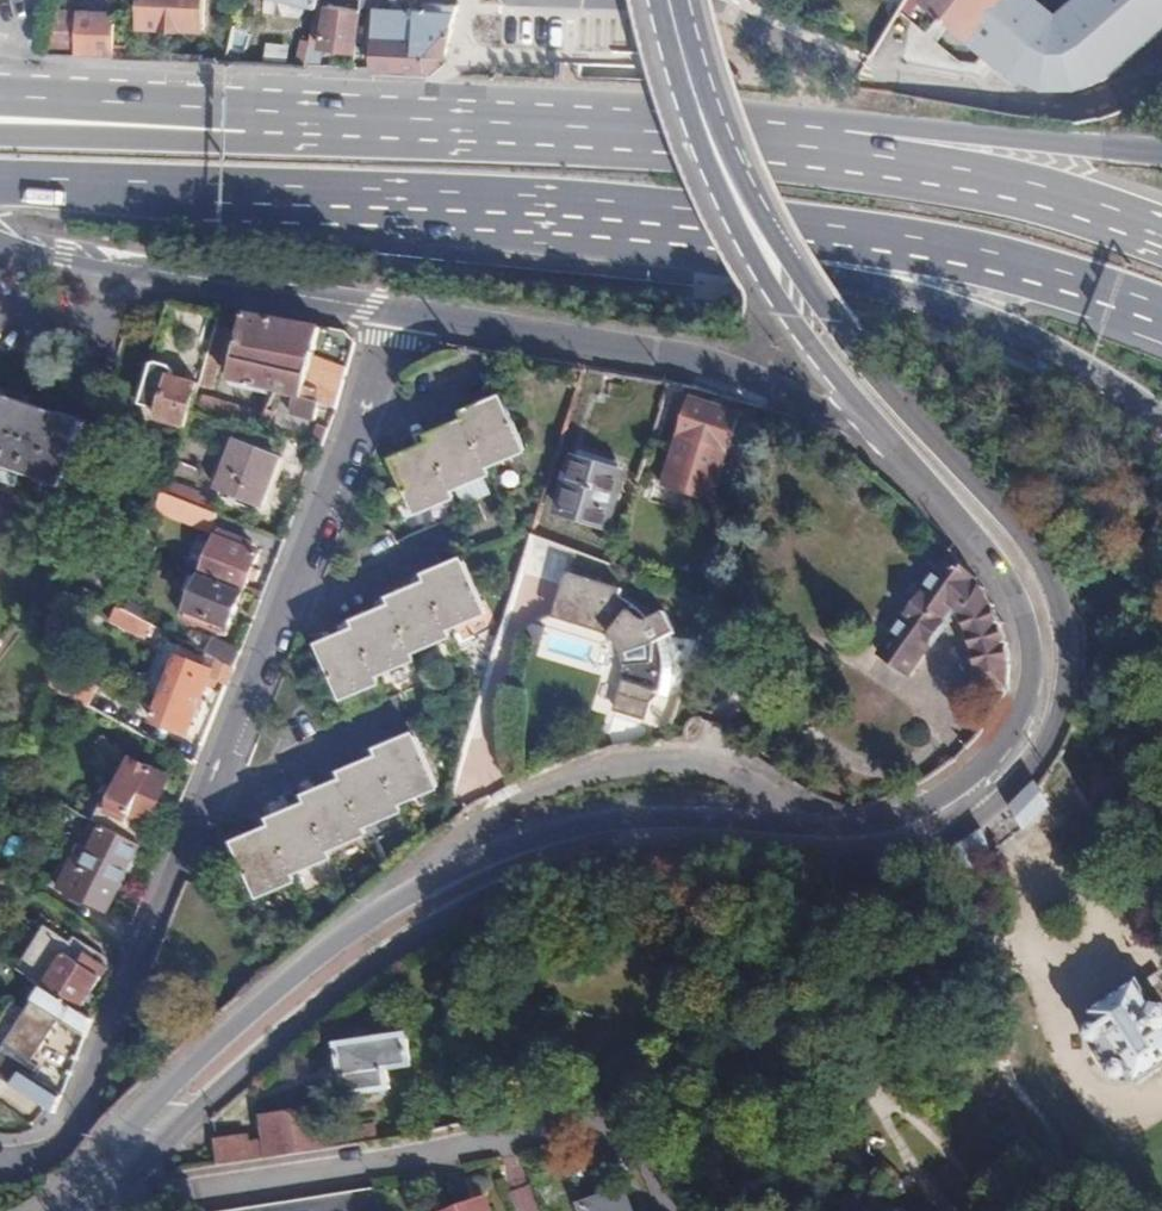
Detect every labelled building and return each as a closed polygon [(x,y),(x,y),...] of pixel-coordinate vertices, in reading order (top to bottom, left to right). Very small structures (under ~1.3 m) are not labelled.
[(142,24),(202,27),(203,0),(143,0),(142,24)] [(319,0),(318,5),(313,32),(324,34),(323,47),(355,53),(359,8),(337,4),(338,0),(330,0),(329,2),(319,0)] [(456,5),(421,3),(421,9),(400,9),(400,0),(388,0),(387,7),(374,7),(372,67),(428,70),(444,57),(456,5)] [(924,2),(981,51),(1027,0),(926,0),(924,2)] [(1041,0),(1027,0),(981,51),(996,71),(1012,81),(1028,88),(1064,90),(1089,84),(1112,72),(1161,34),(1161,0),(1090,0),(1065,21),(1041,0)] [(1065,21),(1090,0),(1041,0),(1065,21)] [(45,52),(202,59),(202,53),(127,48),(128,44),(114,43),(114,22),(111,22),(112,11),(57,8),(45,52)] [(318,393),(338,398),(343,377),(311,370),(314,358),(346,367),(353,345),(342,330),(242,311),(230,376),(266,383),(272,383),(318,393)] [(214,327),(195,382),(208,386),(227,332),(214,327)] [(152,418),(180,428),(187,410),(195,382),(171,374),(172,367),(152,361),(137,402),(154,409),(152,418)] [(674,417),(683,385),(668,382),(667,382),(658,412),(674,417)] [(195,414),(254,430),(272,383),(266,383),(255,411),(199,395),(195,414)] [(0,391),(0,463),(62,484),(85,419),(0,391)] [(484,462),(520,447),(499,396),(460,412),(464,422),(426,438),(428,444),(389,460),(411,512),(451,495),(448,488),(488,471),(484,462)] [(688,396),(675,435),(742,456),(753,421),(738,416),(739,411),(688,396)] [(140,415),(127,410),(121,427),(134,432),(140,415)] [(258,508),(279,462),(239,444),(218,492),(258,508)] [(564,483),(557,502),(600,516),(617,460),(575,447),(568,468),(559,465),(554,479),(564,483)] [(209,530),(216,513),(159,489),(153,508),(209,530)] [(616,554),(531,525),(528,536),(612,567),(616,554)] [(201,576),(242,593),(247,582),(255,583),(260,570),(253,567),(258,554),(235,546),(237,539),(219,532),(201,576)] [(907,668),(955,604),(961,611),(965,617),(970,629),(973,647),(975,662),(976,675),(987,685),(1009,689),(1010,679),(1010,662),(1008,646),(1003,629),(996,612),(988,597),(979,584),(970,573),(951,552),(881,650),(907,668)] [(353,634),(314,651),(336,700),(375,684),(371,674),(409,658),(406,651),(445,635),(442,628),(480,611),(457,562),(419,579),(422,586),(384,602),(386,610),(349,625),(353,634)] [(569,569),(556,611),(572,617),(585,620),(598,626),(605,629),(611,633),(614,636),(617,640),(619,645),(622,651),(623,659),(623,666),(622,673),(614,708),(644,717),(649,704),(659,694),(664,671),(671,672),(671,666),(671,659),(670,649),(668,640),(665,631),(671,628),(660,607),(645,614),(643,611),(638,606),(632,600),(626,595),(620,592),(622,586),(569,569)] [(227,627),(242,593),(201,576),(184,618),(210,630),(213,622),(227,627)] [(115,606),(108,623),(138,635),(145,617),(115,606)] [(216,659),(232,667),(239,650),(207,636),(202,651),(216,659)] [(208,677),(226,684),(232,667),(216,659),(210,671),(202,668),(203,666),(177,654),(149,719),(172,731),(174,728),(184,732),(208,677)] [(270,833),(234,848),(256,898),(293,881),(289,875),(329,858),(326,851),(365,833),(362,827),(399,811),(396,804),(435,788),(412,736),(373,753),(377,761),(339,777),(342,785),(304,802),(307,809),(268,826),(270,833)] [(106,825),(134,840),(143,820),(147,822),(170,775),(131,758),(109,805),(113,807),(106,825)] [(1024,827),(1048,804),(1035,781),(1034,782),(1019,798),(1011,805),(1024,827)] [(117,887),(138,843),(134,840),(106,825),(101,822),(88,850),(78,845),(70,863),(117,887)] [(993,852),(982,830),(956,847),(954,849),(965,870),(993,852)] [(35,935),(98,973),(104,963),(89,953),(94,948),(73,933),(70,940),(43,922),(35,935)] [(14,967),(41,985),(77,1007),(98,973),(35,935),(14,967)] [(1161,1067),(1161,1004),(1151,1004),(1137,981),(1089,1011),(1083,1033),(1083,1036),(1086,1040),(1089,1040),(1093,1040),(1096,1040),(1098,1042),(1110,1062),(1110,1066),(1106,1070),(1107,1074),(1110,1078),(1112,1078),(1137,1083),(1161,1067)] [(81,1033),(83,1035),(90,1016),(77,1007),(41,985),(31,1000),(64,1024),(55,1038),(70,1049),(81,1033)] [(389,1068),(415,1064),(410,1031),(340,1042),(348,1096),(391,1089),(389,1068)] [(44,1105),(53,1111),(60,1093),(23,1068),(22,1069),(0,1056),(0,1076),(44,1105)] [(344,1146),(381,1140),(379,1126),(330,1133),(325,1103),(262,1113),(266,1139),(249,1141),(248,1133),(214,1138),(217,1164),(344,1146)] [(578,1200),(582,1210),(633,1210),(623,1184),(578,1200)] [(369,1185),(289,1197),(196,1210),(380,1210),(369,1185)] [(480,1191),(462,1198),(466,1210),(485,1204),(480,1191)] [(462,1198),(432,1210),(487,1210),(485,1204),(466,1210),(462,1198)]
